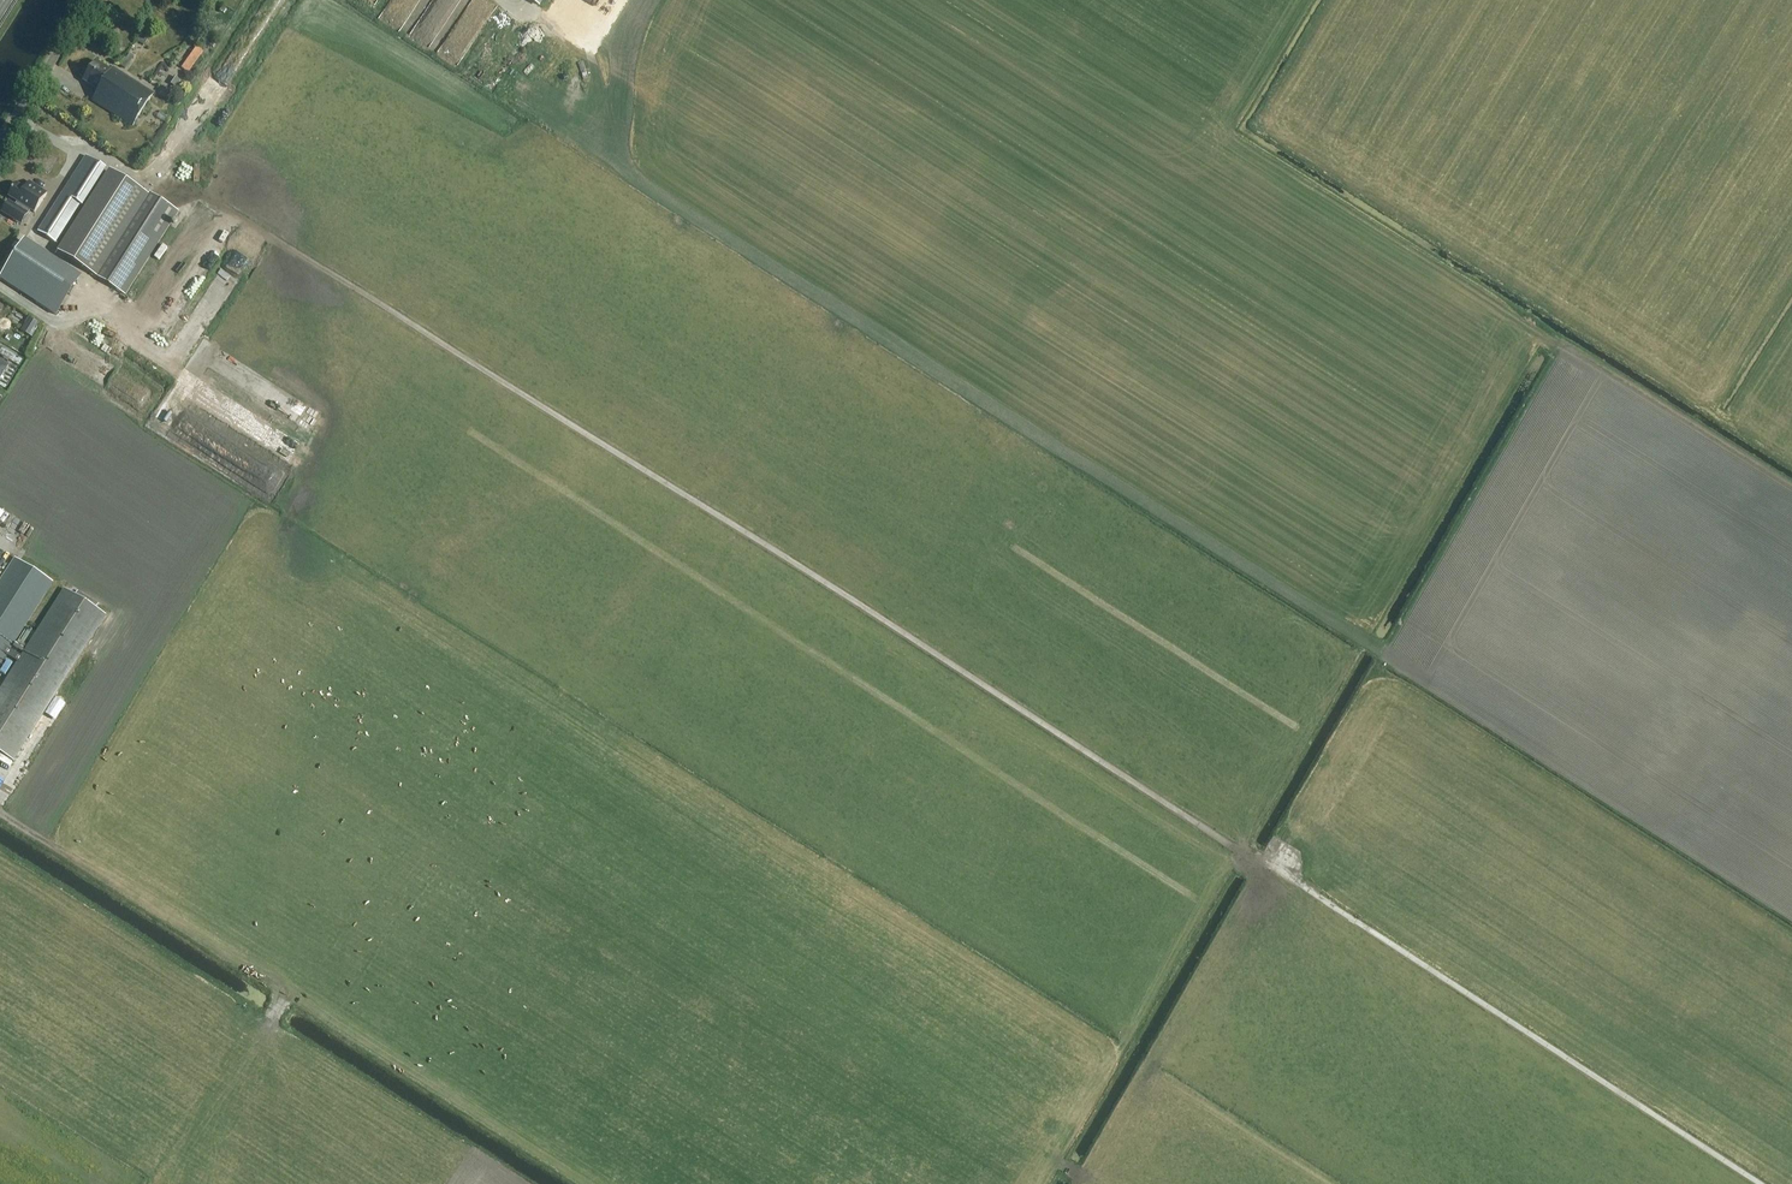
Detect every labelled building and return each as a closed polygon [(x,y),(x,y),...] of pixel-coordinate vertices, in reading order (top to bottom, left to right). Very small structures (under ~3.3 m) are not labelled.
[(161,70),(168,75),(183,53),(176,48),(161,70)] [(189,75),(204,53),(197,48),(182,70),(189,75)] [(111,70),(96,60),(83,81),(98,90),(92,100),(133,126),(154,93),(113,67),(111,70)] [(116,134),(124,122),(84,96),(77,108),(116,134)] [(58,251),(92,273),(126,295),(179,211),(141,187),(140,190),(109,171),(58,251)] [(48,194),(30,182),(25,189),(17,184),(9,196),(18,202),(15,206),(13,209),(26,218),(31,210),(35,213),(48,194)] [(57,244),(81,206),(62,193),(38,232),(57,244)] [(220,270),(225,265),(237,251),(227,241),(214,255),(221,261),(216,266),(220,270)] [(43,283),(27,280),(35,264),(21,257),(17,266),(5,264),(3,275),(10,279),(3,293),(3,297),(12,298),(11,303),(22,309),(30,310),(42,286),(43,283)] [(29,318),(21,330),(32,337),(40,325),(29,318)] [(15,342),(22,331),(8,323),(1,334),(15,342)] [(9,366),(0,360),(0,380),(9,366)] [(54,583),(14,558),(0,581),(0,667),(6,657),(10,651),(54,583)] [(75,595),(65,588),(21,658),(17,663),(0,691),(0,752),(14,762),(107,615),(96,608),(98,604),(78,591),(75,595)] [(21,658),(10,651),(6,657),(17,663),(21,658)]
